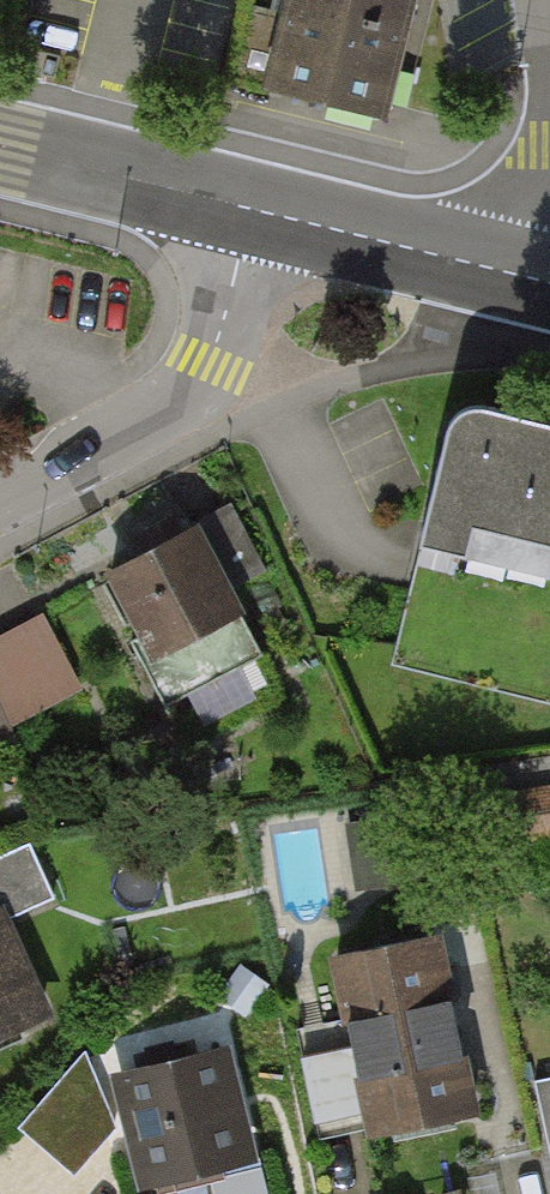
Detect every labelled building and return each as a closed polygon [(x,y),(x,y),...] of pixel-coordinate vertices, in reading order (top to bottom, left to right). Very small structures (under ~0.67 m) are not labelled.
[(254,79),(376,114),(409,0),(277,0),(254,79)] [(549,544),(549,423),(470,403),(450,414),(418,544),(463,555),(471,525),(549,544)] [(224,504),(95,572),(165,707),(257,659),(229,604),(266,584),(224,504)] [(43,612),(0,634),(0,733),(83,692),(43,612)] [(198,729),(259,705),(249,678),(187,701),(198,729)] [(45,1008),(0,917),(0,1030),(45,1008)] [(437,933),(321,957),(361,1146),(477,1121),(437,933)] [(218,1049),(104,1075),(130,1189),(244,1164),(218,1049)]
